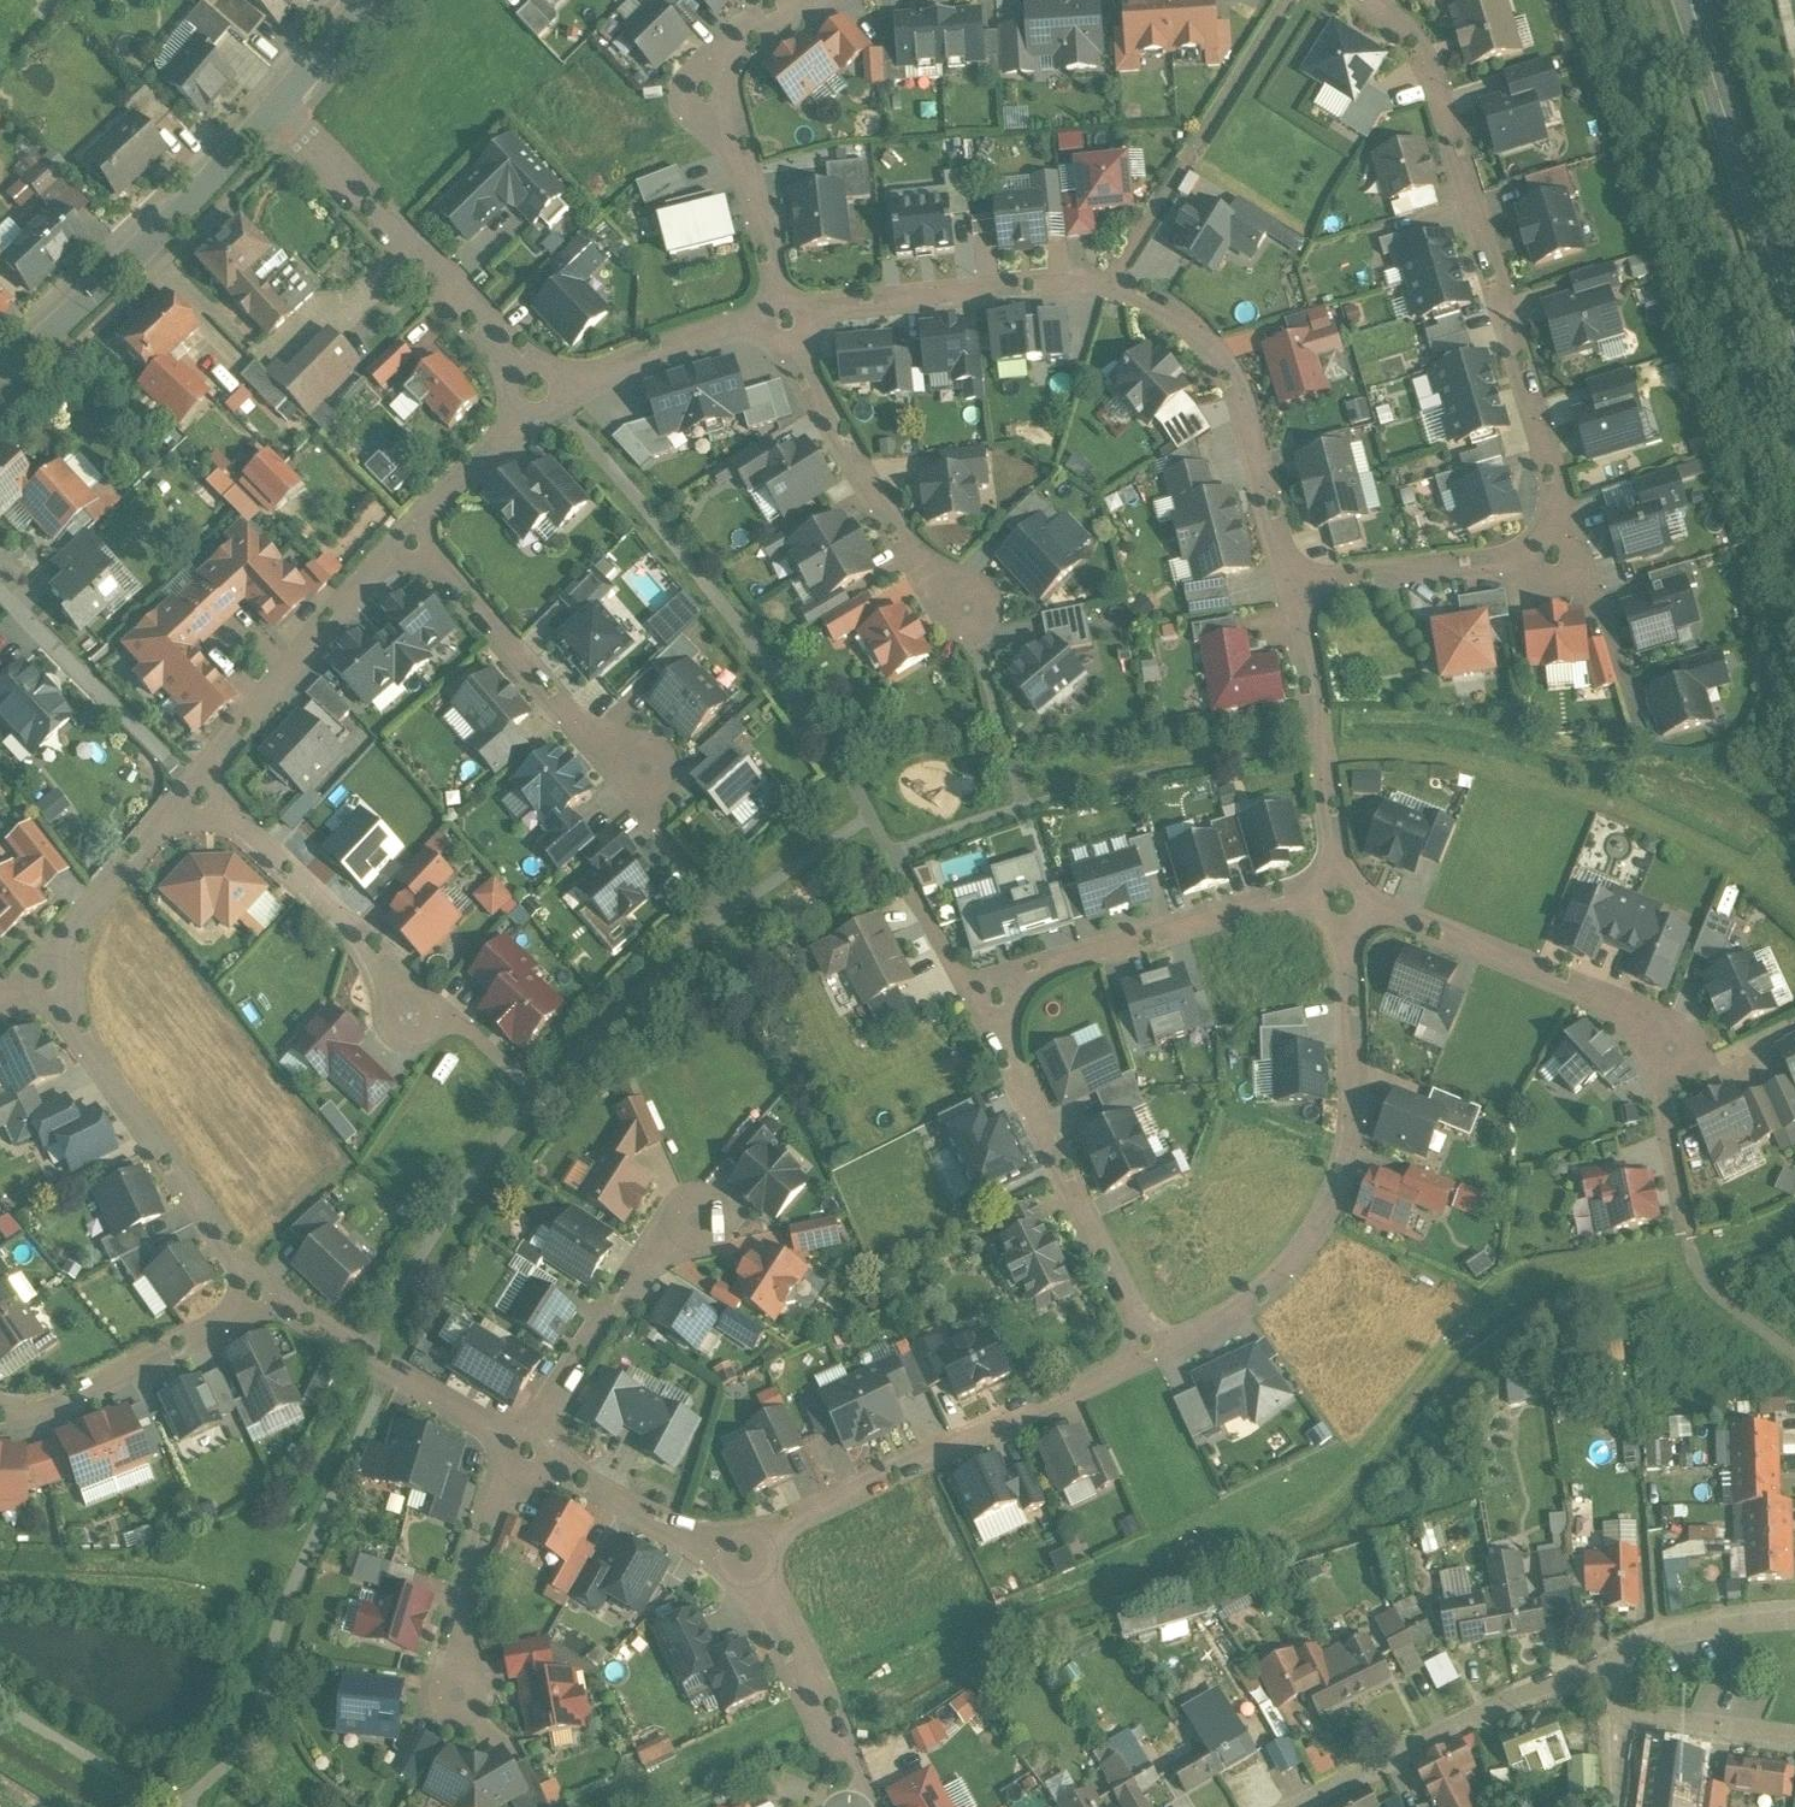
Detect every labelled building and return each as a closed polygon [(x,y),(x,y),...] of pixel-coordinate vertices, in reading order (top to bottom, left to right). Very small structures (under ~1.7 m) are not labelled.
[(203,3),(234,29),(253,45),(275,20),(251,0),(205,0),(203,3)] [(283,27),(306,0),(251,0),(275,20),(283,27)] [(673,9),(679,3),(677,0),(639,0),(653,14),(627,39),(661,73),(699,36),(673,9)] [(718,16),(734,0),(701,0),(718,16)] [(1080,76),(1107,74),(1106,58),(1112,58),(1109,0),(1094,0),(1076,1),(1035,3),(1036,32),(1038,64),(1063,62),(1064,77),(1080,76)] [(1121,33),(1124,76),(1148,75),(1147,59),(1176,57),(1173,0),(1128,0),(1130,32),(1121,33)] [(1176,57),(1212,55),(1213,69),(1231,68),(1227,0),(1173,0),(1176,57)] [(1457,13),(1476,8),(1473,0),(1453,0),(1457,13)] [(1455,14),(1461,33),(1458,33),(1463,50),(1466,50),(1471,67),(1518,53),(1502,0),(1501,0),(1476,8),(1457,13),(1455,14)] [(206,44),(167,87),(201,118),(240,76),(213,51),(234,29),(203,3),(184,25),(206,44)] [(987,16),(944,19),(947,69),(977,67),(977,81),(1001,79),(999,37),(988,37),(987,16)] [(901,22),(902,42),(888,42),(891,85),(914,83),(914,71),(947,69),(944,19),(901,22)] [(822,48),(846,76),(875,50),(851,23),(822,48)] [(1384,57),(1335,27),(1306,73),(1353,102),(1355,103),(1366,86),(1384,57)] [(1038,64),(1036,32),(1006,34),(1009,78),(1039,77),(1038,64)] [(804,113),(846,76),(822,48),(813,38),(771,75),(804,113)] [(1513,97),(1483,106),(1499,154),(1545,141),(1533,103),(1558,95),(1548,62),(1506,74),(1513,97)] [(1366,86),(1355,103),(1353,102),(1340,124),(1367,141),(1382,119),(1394,115),(1389,99),(1366,86)] [(111,175),(127,192),(170,153),(152,134),(175,112),(153,89),(129,112),(137,121),(102,153),(118,170),(111,175)] [(509,137),(439,207),(468,239),(511,194),(545,227),(573,197),(509,137)] [(1388,202),(1408,196),(1434,188),(1435,188),(1422,146),(1376,160),(1388,202)] [(22,176),(47,202),(68,182),(43,156),(22,176)] [(1139,160),(1089,165),(1092,192),(1094,217),(1100,217),(1144,212),(1139,160)] [(851,190),(852,204),(877,202),(874,166),(833,170),(835,191),(851,190)] [(1567,169),(1526,181),(1533,207),(1565,197),(1567,201),(1576,199),(1567,169)] [(637,185),(645,207),(686,192),(678,170),(637,185)] [(1439,206),(1434,188),(1408,196),(1409,201),(1393,205),(1397,219),(1439,206)] [(835,191),(798,197),(807,256),(859,249),(852,204),(851,190),(835,191)] [(1092,192),(1071,194),(1075,238),(1102,236),(1100,217),(1094,217),(1092,192)] [(671,221),(663,223),(672,259),(733,243),(724,207),(717,209),(714,195),(667,207),(671,221)] [(1041,197),(997,202),(1002,249),(1046,245),(1041,197)] [(1533,207),(1519,211),(1525,229),(1521,230),(1527,249),(1531,247),(1536,266),(1582,252),(1567,201),(1565,197),(1533,207)] [(1241,201),(1229,220),(1241,227),(1230,244),(1253,259),(1276,223),(1241,201)] [(1229,220),(1201,202),(1192,218),(1189,216),(1180,229),(1183,231),(1173,247),(1212,272),(1213,271),(1230,244),(1241,227),(1229,220)] [(7,263),(36,294),(91,241),(62,211),(7,263)] [(285,253),(253,220),(205,267),(273,338),(300,313),(262,274),(285,253)] [(1393,253),(1421,245),(1416,231),(1380,242),(1384,257),(1394,254),(1393,253)] [(1421,245),(1393,253),(1394,254),(1399,271),(1406,269),(1410,283),(1459,268),(1449,236),(1421,245)] [(614,263),(587,238),(556,271),(571,285),(542,317),(580,353),(615,316),(588,291),(614,263)] [(1622,339),(1608,291),(1619,288),(1612,266),(1571,278),(1577,297),(1545,308),(1560,358),(1622,339)] [(1471,305),(1459,268),(1410,283),(1414,298),(1407,300),(1413,319),(1420,317),(1421,320),(1437,315),(1459,309),(1471,305)] [(157,375),(143,388),(182,432),(215,401),(176,359),(204,333),(171,297),(125,340),(157,375)] [(11,317),(0,306),(0,328),(11,317)] [(994,314),(996,364),(1068,361),(1065,308),(994,314)] [(1459,309),(1437,315),(1441,329),(1427,333),(1431,345),(1466,334),(1459,309)] [(976,326),(925,330),(929,381),(961,378),(961,387),(987,385),(986,370),(980,371),(976,326)] [(1345,330),(1273,351),(1289,406),(1336,392),(1329,368),(1353,361),(1345,330)] [(1448,353),(1452,366),(1474,360),(1466,334),(1431,345),(1434,357),(1448,353)] [(362,365),(333,337),(294,377),(279,363),(268,375),(295,400),(312,417),(362,365)] [(896,339),(845,343),(849,387),(894,384),(895,400),(921,398),(917,353),(897,355),(896,339)] [(1199,389),(1156,346),(1114,388),(1158,431),(1166,422),(1192,396),(1199,389)] [(416,359),(405,347),(375,375),(387,387),(416,359)] [(705,424),(748,412),(731,356),(688,369),(705,424)] [(1497,393),(1486,356),(1474,360),(1452,366),(1436,371),(1437,374),(1430,377),(1436,395),(1443,394),(1447,408),(1497,393)] [(488,405),(447,361),(415,391),(456,435),(488,405)] [(258,365),(244,380),(282,415),(295,400),(268,375),(258,365)] [(661,437),(705,424),(688,369),(645,382),(661,437)] [(1597,408),(1576,414),(1590,461),(1642,445),(1630,406),(1636,404),(1626,372),(1589,383),(1597,408)] [(1476,440),(1498,433),(1508,430),(1497,393),(1447,408),(1452,422),(1444,424),(1451,443),(1458,441),(1458,445),(1476,440)] [(1175,430),(1186,454),(1214,434),(1200,405),(1192,396),(1166,422),(1175,430)] [(1498,433),(1476,440),(1480,453),(1462,459),(1465,470),(1477,467),(1506,458),(1498,433)] [(782,441),(716,480),(724,493),(744,481),(755,500),(770,491),(790,524),(843,492),(817,448),(794,461),(782,441)] [(301,480),(269,448),(241,476),(273,508),(301,480)] [(1298,464),(1307,502),(1368,488),(1360,450),(1298,464)] [(6,451),(0,457),(0,535),(25,511),(52,539),(92,500),(62,469),(43,488),(6,451)] [(948,476),(932,476),(934,527),(987,525),(985,483),(1001,482),(999,454),(947,456),(948,476)] [(599,508),(554,460),(535,479),(526,469),(490,503),(531,546),(559,520),(572,533),(599,508)] [(1465,470),(1435,479),(1441,497),(1456,492),(1455,491),(1482,483),(1477,467),(1465,470)] [(1169,480),(1174,504),(1223,494),(1218,470),(1169,480)] [(1643,505),(1607,516),(1621,563),(1641,556),(1645,559),(1661,554),(1663,550),(1669,548),(1659,515),(1684,507),(1673,471),(1636,482),(1643,505)] [(1482,483),(1455,491),(1456,492),(1467,531),(1518,516),(1506,475),(1482,483)] [(1307,502),(1314,534),(1375,520),(1368,488),(1307,502)] [(1242,491),(1184,502),(1187,520),(1177,522),(1181,543),(1251,531),(1242,491)] [(1050,521),(1005,562),(1047,607),(1091,566),(1085,559),(1099,546),(1073,518),(1059,531),(1050,521)] [(861,520),(816,543),(810,530),(768,551),(776,567),(800,555),(813,580),(875,549),(861,520)] [(1330,531),(1335,552),(1364,546),(1359,524),(1330,531)] [(1251,531),(1181,543),(1184,566),(1196,564),(1199,585),(1258,574),(1251,531)] [(191,599),(228,635),(253,607),(290,572),(252,535),(191,599)] [(884,566),(875,549),(813,580),(828,610),(808,620),(813,630),(858,607),(854,600),(887,583),(880,568),(884,566)] [(107,574),(90,556),(52,592),(67,608),(62,613),(79,632),(118,597),(102,579),(107,574)] [(1649,577),(1654,592),(1684,582),(1687,591),(1698,587),(1690,564),(1649,577)] [(622,590),(602,569),(565,605),(586,626),(602,609),(622,590)] [(290,572),(253,607),(282,637),(318,602),(290,572)] [(1633,617),(1627,619),(1638,654),(1676,642),(1672,630),(1696,623),(1687,591),(1684,582),(1654,592),(1651,592),(1653,599),(1630,606),(1633,617)] [(379,632),(423,683),(439,670),(431,660),(462,634),(426,592),(379,632)] [(1486,623),(1509,619),(1505,593),(1459,600),(1462,625),(1485,621),(1486,623)] [(228,635),(191,599),(130,655),(148,674),(139,683),(161,706),(170,700),(209,666),(204,659),(228,635)] [(1048,633),(1002,670),(1043,715),(1092,675),(1067,643),(1090,641),(1084,604),(1045,612),(1048,633)] [(880,624),(870,605),(829,628),(839,646),(880,624)] [(637,644),(602,609),(586,626),(564,649),(598,683),(637,644)] [(1543,619),(1527,621),(1531,666),(1546,665),(1546,670),(1573,667),(1573,663),(1587,661),(1586,649),(1582,615),(1565,617),(1565,612),(1543,614),(1543,619)] [(916,614),(871,637),(896,684),(941,661),(916,614)] [(1462,625),(1436,629),(1445,680),(1493,672),(1486,623),(1485,621),(1462,625)] [(1243,623),(1198,628),(1200,647),(1215,645),(1245,642),(1243,623)] [(379,632),(333,670),(370,713),(400,688),(408,696),(423,683),(379,632)] [(709,657),(692,640),(658,672),(675,690),(699,666),(709,657)] [(1245,642),(1215,645),(1223,713),(1288,705),(1283,665),(1262,668),(1258,640),(1245,642)] [(1605,643),(1586,649),(1587,661),(1596,692),(1618,685),(1605,643)] [(1685,683),(1651,693),(1664,737),(1711,723),(1702,692),(1728,684),(1718,652),(1679,663),(1685,683)] [(6,680),(0,686),(0,719),(33,754),(70,719),(21,666),(6,680)] [(209,666),(170,700),(185,717),(180,721),(200,743),(205,738),(207,741),(245,707),(209,666)] [(738,704),(699,666),(675,690),(656,710),(695,748),(738,704)] [(503,675),(463,706),(488,738),(476,747),(502,780),(537,753),(521,733),(538,720),(503,675)] [(345,730),(357,718),(327,685),(310,701),(345,730)] [(336,743),(307,713),(267,752),(284,769),(276,776),(295,796),(304,788),(315,799),(352,762),(350,760),(364,747),(348,731),(336,743)] [(762,747),(742,724),(710,752),(724,768),(700,788),(734,828),(775,793),(747,760),(762,747)] [(562,754),(519,790),(558,836),(542,850),(565,876),(603,842),(581,817),(602,800),(562,754)] [(1230,825),(1242,867),(1259,862),(1265,880),(1302,869),(1299,859),(1312,855),(1299,811),(1251,826),(1249,819),(1230,825)] [(1440,834),(1392,814),(1372,860),(1421,881),(1440,834)] [(28,817),(4,836),(21,858),(12,866),(5,856),(0,860),(0,943),(1,944),(47,909),(35,892),(67,869),(28,817)] [(1232,870),(1242,867),(1230,825),(1215,829),(1218,840),(1174,853),(1188,902),(1237,888),(1232,870)] [(587,858),(601,876),(583,890),(618,932),(659,897),(630,863),(637,857),(617,833),(587,858)] [(1135,855),(1143,879),(1162,873),(1151,837),(1130,844),(1133,856),(1135,855)] [(188,851),(157,888),(199,929),(214,915),(229,928),(267,884),(233,852),(188,851)] [(1000,886),(960,898),(976,953),(1063,927),(1041,855),(994,868),(1000,886)] [(1074,872),(1089,921),(1110,915),(1111,917),(1129,911),(1129,909),(1150,903),(1143,879),(1135,855),(1133,856),(1096,868),(1095,865),(1074,872)] [(461,882),(432,856),(406,884),(422,898),(392,931),(432,968),(471,925),(444,900),(461,882)] [(517,904),(501,886),(482,902),(498,921),(517,904)] [(1631,954),(1653,902),(1628,892),(1623,904),(1589,890),(1564,951),(1602,967),(1611,946),(1631,954)] [(1670,996),(1697,934),(1669,922),(1674,911),(1653,902),(1631,954),(1645,959),(1635,981),(1670,996)] [(832,949),(832,951),(817,958),(831,989),(847,981),(863,1016),(929,985),(897,918),(832,949)] [(1742,930),(1715,920),(1700,958),(1725,968),(1728,975),(1745,969),(1735,947),(1742,930)] [(547,978),(512,946),(482,977),(506,1000),(491,1016),(532,1054),(571,1013),(541,984),(547,978)] [(1467,977),(1412,955),(1395,995),(1434,1011),(1421,1044),(1449,1055),(1463,1021),(1450,1016),(1467,977)] [(1728,975),(1712,981),(1734,1041),(1786,1021),(1764,962),(1745,969),(1728,975)] [(1210,1028),(1190,964),(1156,974),(1176,1039),(1210,1028)] [(1176,1039),(1156,974),(1122,984),(1141,1049),(1176,1039)] [(335,1006),(292,1052),(332,1090),(341,1081),(380,1118),(407,1090),(366,1051),(374,1042),(335,1006)] [(1612,1043),(1592,1024),(1576,1047),(1565,1061),(1576,1074),(1569,1080),(1587,1100),(1616,1081),(1625,1091),(1647,1074),(1615,1040),(1612,1043)] [(1274,1060),(1277,1100),(1325,1101),(1321,1041),(1305,1040),(1304,1025),(1262,1027),(1262,1061),(1274,1060)] [(0,1051),(0,1069),(13,1101),(68,1079),(48,1032),(0,1051)] [(1072,1109),(1103,1094),(1111,1112),(1146,1095),(1140,1077),(1131,1081),(1113,1043),(1088,1054),(1082,1041),(1047,1058),(1072,1109)] [(1784,1055),(1794,1076),(1794,1077),(1794,1050),(1784,1055)] [(1794,1076),(1771,1087),(1775,1097),(1787,1121),(1794,1117),(1794,1077),(1794,1076)] [(1749,1110),(1739,1089),(1696,1110),(1726,1169),(1750,1157),(1744,1145),(1763,1136),(1749,1110)] [(1490,1112),(1442,1094),(1436,1110),(1453,1117),(1448,1131),(1478,1142),(1490,1112)] [(1098,1170),(1156,1143),(1164,1139),(1150,1114),(1146,1095),(1111,1112),(1118,1127),(1085,1143),(1098,1170)] [(1775,1097),(1749,1110),(1763,1136),(1768,1147),(1793,1135),(1787,1121),(1775,1097)] [(1436,1110),(1402,1098),(1385,1144),(1437,1163),(1448,1131),(1453,1117),(1436,1110)] [(52,1115),(45,1102),(0,1125),(0,1131),(15,1160),(42,1145),(48,1155),(61,1148),(77,1178),(128,1152),(112,1120),(89,1132),(75,1103),(52,1115)] [(628,1127),(612,1153),(583,1201),(635,1232),(643,1218),(650,1223),(662,1205),(654,1200),(663,1184),(643,1168),(651,1155),(666,1150),(647,1103),(624,1112),(628,1127)] [(775,1137),(758,1125),(732,1164),(749,1176),(767,1149),(775,1137)] [(1113,1196),(1148,1181),(1156,1195),(1191,1175),(1182,1161),(1170,1168),(1156,1143),(1098,1170),(1113,1196)] [(815,1183),(767,1149),(749,1176),(738,1190),(785,1224),(815,1183)] [(1634,1167),(1591,1174),(1597,1206),(1619,1202),(1624,1233),(1665,1227),(1658,1179),(1637,1183),(1634,1167)] [(155,1248),(146,1231),(171,1219),(148,1173),(99,1198),(120,1241),(105,1249),(115,1269),(155,1248)] [(1416,1193),(1383,1179),(1365,1222),(1416,1243),(1428,1212),(1453,1222),(1466,1192),(1423,1175),(1416,1193)] [(1084,1292),(1036,1199),(1007,1212),(1015,1227),(1003,1233),(1018,1268),(1011,1271),(1022,1297),(1034,1292),(1042,1311),(1084,1292)] [(375,1272),(334,1234),(346,1223),(329,1207),(296,1234),(318,1254),(303,1268),(344,1306),(375,1272)] [(576,1220),(549,1264),(594,1291),(621,1247),(576,1220)] [(849,1250),(842,1224),(805,1233),(811,1260),(849,1250)] [(199,1250),(168,1269),(155,1248),(126,1265),(143,1292),(157,1284),(178,1318),(224,1290),(199,1250)] [(814,1276),(771,1250),(740,1301),(784,1326),(814,1276)] [(583,1314),(539,1288),(517,1324),(561,1351),(583,1314)] [(0,1299),(0,1335),(32,1317),(16,1290),(0,1299)] [(728,1321),(679,1292),(658,1328),(707,1356),(728,1321)] [(0,1335),(0,1368),(46,1339),(32,1317),(0,1335)] [(768,1338),(734,1317),(724,1333),(758,1354),(768,1338)] [(516,1355),(479,1332),(455,1372),(502,1401),(515,1381),(534,1394),(552,1365),(522,1346),(516,1355)] [(31,1350),(40,1364),(62,1349),(53,1335),(31,1350)] [(280,1339),(237,1358),(267,1428),(311,1409),(280,1339)] [(1220,1423),(1249,1410),(1256,1420),(1286,1398),(1255,1351),(1199,1375),(1220,1423)] [(911,1363),(857,1388),(884,1446),(914,1432),(899,1399),(922,1388),(911,1363)] [(342,1372),(329,1365),(312,1399),(326,1406),(342,1372)] [(659,1403),(610,1375),(583,1423),(624,1446),(632,1433),(641,1438),(659,1403)] [(199,1377),(156,1398),(173,1434),(187,1427),(193,1439),(222,1425),(199,1377)] [(857,1388),(828,1401),(843,1435),(854,1459),(884,1446),(857,1388)] [(843,1435),(828,1401),(812,1409),(829,1442),(843,1435)] [(659,1403),(641,1438),(651,1443),(644,1456),(679,1475),(705,1427),(659,1403)] [(150,1406),(129,1414),(96,1427),(120,1485),(152,1472),(143,1449),(164,1440),(150,1406)] [(763,1448),(733,1461),(752,1506),(798,1487),(790,1467),(809,1459),(791,1416),(756,1431),(763,1448)] [(96,1427),(64,1439),(65,1443),(79,1479),(87,1499),(120,1485),(96,1427)] [(417,1496),(434,1442),(404,1432),(397,1455),(377,1448),(365,1481),(417,1496)] [(1087,1435),(1049,1451),(1070,1500),(1097,1489),(1101,1497),(1129,1485),(1116,1454),(1099,1462),(1087,1435)] [(1739,1472),(1785,1470),(1784,1436),(1738,1437),(1739,1472)] [(460,1477),(468,1451),(434,1442),(417,1496),(449,1505),(443,1523),(461,1529),(477,1482),(460,1477)] [(79,1479),(65,1443),(34,1455),(34,1497),(79,1479)] [(18,1515),(18,1509),(34,1509),(34,1497),(34,1455),(34,1452),(0,1452),(0,1515),(18,1515)] [(1785,1470),(1739,1472),(1740,1510),(1786,1509),(1785,1470)] [(597,1523),(555,1500),(531,1544),(562,1562),(547,1588),(573,1602),(598,1559),(603,1549),(587,1540),(597,1523)] [(1794,1546),(1794,1511),(1751,1512),(1753,1547),(1794,1546)] [(614,1568),(598,1559),(573,1602),(603,1619),(615,1597),(649,1616),(680,1562),(633,1535),(614,1568)] [(1753,1547),(1754,1586),(1794,1584),(1794,1546),(1753,1547)] [(1645,1557),(1591,1561),(1594,1602),(1615,1600),(1616,1615),(1649,1612),(1645,1557)] [(394,1588),(416,1595),(421,1577),(366,1561),(359,1586),(392,1595),(394,1588)] [(1504,1619),(1507,1643),(1553,1637),(1549,1612),(1534,1614),(1527,1561),(1497,1565),(1504,1619)] [(416,1595),(394,1588),(392,1595),(387,1613),(372,1609),(362,1645),(426,1663),(443,1602),(416,1595)] [(1495,1600),(1444,1607),(1448,1644),(1470,1642),(1471,1648),(1507,1643),(1504,1619),(1497,1619),(1495,1600)] [(704,1608),(658,1628),(687,1694),(715,1682),(731,1719),(780,1698),(756,1645),(726,1659),(704,1608)] [(1381,1624),(1398,1653),(1402,1612),(1381,1624)] [(1341,1651),(1365,1704),(1401,1687),(1391,1665),(1385,1668),(1372,1638),(1341,1651)] [(525,1685),(567,1679),(561,1639),(508,1647),(514,1687),(525,1685)] [(1304,1678),(1324,1722),(1365,1704),(1341,1651),(1338,1645),(1306,1659),(1312,1674),(1304,1678)] [(567,1679),(525,1685),(534,1742),(595,1732),(586,1676),(567,1679)] [(411,1688),(350,1682),(344,1741),(405,1747),(411,1688)] [(1557,1716),(1501,1738),(1515,1773),(1547,1760),(1553,1776),(1578,1765),(1557,1716)] [(1243,1730),(1206,1753),(1222,1778),(1259,1756),(1243,1730)] [(448,1747),(422,1733),(399,1773),(424,1787),(448,1747)] [(1471,1742),(1422,1768),(1443,1806),(1484,1806),(1466,1774),(1483,1765),(1471,1742)] [(1129,1759),(1149,1791),(1165,1781),(1146,1749),(1129,1759)] [(1705,1756),(1653,1752),(1650,1783),(1692,1786),(1702,1788),(1705,1756)] [(1190,1797),(1222,1778),(1206,1753),(1175,1771),(1190,1797)] [(458,1755),(437,1791),(467,1806),(517,1806),(540,1795),(514,1755),(489,1771),(458,1755)] [(1125,1806),(1152,1806),(1145,1794),(1149,1791),(1129,1759),(1109,1771),(1123,1796),(1120,1798),(1125,1806)] [(1604,1796),(1603,1765),(1578,1765),(1579,1796),(1604,1796)] [(1736,1765),(1733,1791),(1722,1790),(1720,1806),(1731,1806),(1732,1799),(1789,1805),(1792,1771),(1736,1765)] [(931,1777),(930,1775),(893,1795),(899,1806),(948,1806),(931,1777)] [(1331,1806),(1387,1806),(1374,1784),(1331,1806)] [(1702,1788),(1692,1786),(1690,1806),(1720,1806),(1722,1790),(1702,1788)] [(1098,1794),(1076,1806),(1105,1806),(1098,1794)]
